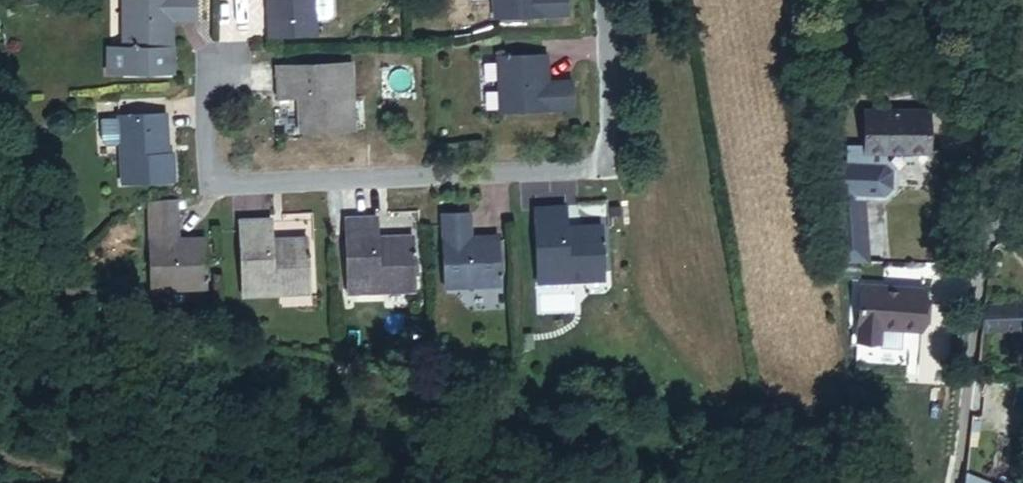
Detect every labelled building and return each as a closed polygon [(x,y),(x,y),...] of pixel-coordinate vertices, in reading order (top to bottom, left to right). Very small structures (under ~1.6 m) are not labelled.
[(169,19),(175,18),(199,18),(199,0),(121,0),(122,47),(107,47),(107,73),(171,73),(170,45),(169,45),(169,19)] [(317,40),(316,0),(259,0),(260,15),(267,15),(266,40),(317,40)] [(495,18),(567,17),(567,0),(494,0),(495,18)] [(504,118),(575,114),(573,83),(544,84),(543,61),(500,63),(504,118)] [(302,142),(347,139),(345,106),(358,106),(356,75),(273,80),(275,110),(300,108),(302,142)] [(867,157),(932,155),(932,112),(865,112),(867,157)] [(175,152),(170,152),(168,114),(116,116),(119,183),(176,181),(175,152)] [(573,269),(603,268),(601,221),(566,222),(566,201),(535,202),(538,278),(573,277),(573,269)] [(444,283),(504,282),(502,234),(472,235),(472,210),(442,211),(444,283)] [(145,282),(205,281),(204,238),(176,238),(175,213),(144,213),(145,282)] [(384,286),(412,285),(411,236),(375,238),(374,214),(344,215),(346,296),(384,294),(384,286)] [(278,282),(308,281),(307,236),(270,237),(269,216),(237,217),(239,295),(278,294),(278,282)] [(880,335),(919,333),(917,294),(858,296),(859,352),(880,353),(880,335)] [(1022,337),(1022,316),(984,314),(981,335),(1022,337)] [(976,396),(991,396),(992,358),(979,357),(976,396)]
